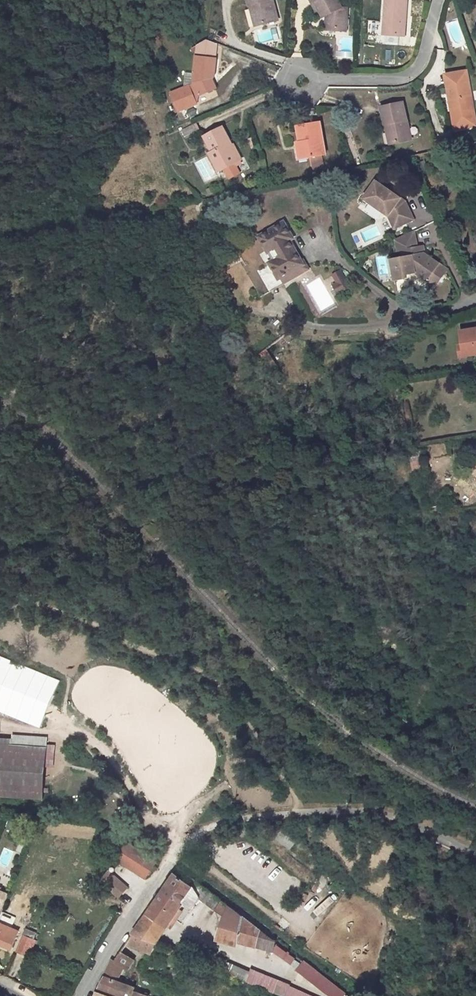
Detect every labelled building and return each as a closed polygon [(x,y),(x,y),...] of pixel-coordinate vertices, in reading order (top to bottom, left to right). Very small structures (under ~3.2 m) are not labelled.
[(252,24),(258,22),(253,0),(248,0),(246,0),(252,24)] [(258,22),(276,17),(272,0),(253,0),(258,22)] [(327,13),(323,15),(323,20),(332,21),(331,25),(344,26),(346,4),(339,2),(338,0),(308,0),(310,2),(313,0),(319,11),(320,13),(326,10),(327,13)] [(310,2),(316,12),(319,11),(313,0),(310,2)] [(380,32),(397,33),(398,20),(400,20),(401,0),(382,0),(380,32)] [(208,37),(200,41),(198,52),(195,82),(191,83),(194,87),(203,92),(221,84),(216,73),(219,71),(221,55),(220,55),(222,42),(208,37)] [(466,78),(444,81),(446,98),(449,98),(456,136),(475,133),(466,78)] [(390,106),(380,107),(383,124),(387,124),(390,141),(409,139),(403,103),(390,106)] [(182,130),(185,137),(199,131),(195,123),(182,130)] [(221,125),(205,137),(222,159),(225,157),(230,165),(244,154),(226,132),(221,125)] [(324,155),(318,125),(307,126),(296,128),(299,147),(306,146),(308,158),(309,158),(311,157),(313,168),(322,167),(321,156),(324,155)] [(432,144),(437,158),(448,156),(443,141),(432,144)] [(299,147),(301,159),(308,158),(306,146),(299,147)] [(405,202),(376,182),(364,199),(388,216),(395,229),(414,220),(405,202)] [(283,216),(259,230),(273,254),(269,256),(278,270),(291,263),(301,257),(299,254),(287,234),(291,231),(283,216)] [(417,246),(415,232),(398,240),(400,251),(404,251),(405,257),(393,259),(396,280),(408,278),(407,274),(417,273),(437,287),(449,270),(420,249),(420,245),(417,246)] [(301,257),(291,263),(295,269),(307,262),(301,253),(299,254),(301,257)] [(291,263),(278,270),(281,276),(295,269),(291,263)] [(330,276),(339,292),(347,288),(338,272),(330,276)] [(460,327),(462,342),(463,348),(475,346),(475,325),(460,327)] [(459,343),(460,355),(473,354),(473,352),(475,352),(475,346),(463,348),(462,342),(459,343)] [(413,459),(415,471),(426,468),(424,457),(413,459)] [(42,728),(60,680),(0,657),(0,711),(42,728)] [(46,801),(49,749),(12,747),(0,745),(0,797),(46,801)] [(293,848),(297,840),(291,836),(286,845),(293,848)] [(159,861),(132,844),(119,866),(147,879),(159,861)] [(0,853),(0,867),(9,868),(13,850),(1,847),(0,853)] [(179,869),(133,934),(156,944),(183,907),(192,913),(200,899),(224,917),(219,934),(254,949),(261,933),(255,927),(179,869)] [(105,878),(110,886),(114,877),(110,872),(105,878)] [(110,886),(118,893),(122,895),(131,885),(118,873),(114,877),(110,886)] [(0,879),(0,891),(5,893),(10,883),(0,879)] [(4,953),(12,934),(2,930),(6,923),(0,920),(0,951),(4,953)] [(263,939),(260,948),(273,952),(286,960),(291,964),(294,958),(286,951),(276,942),(263,939)] [(19,959),(27,944),(17,940),(9,955),(19,959)] [(98,989),(118,995),(148,995),(116,984),(118,979),(124,981),(133,962),(121,955),(118,961),(113,962),(98,989)] [(298,969),(331,995),(344,995),(345,994),(304,961),(298,969)] [(234,965),(231,973),(244,979),(248,971),(234,965)] [(247,983),(278,995),(312,995),(292,988),(290,985),(252,970),(247,983)]
